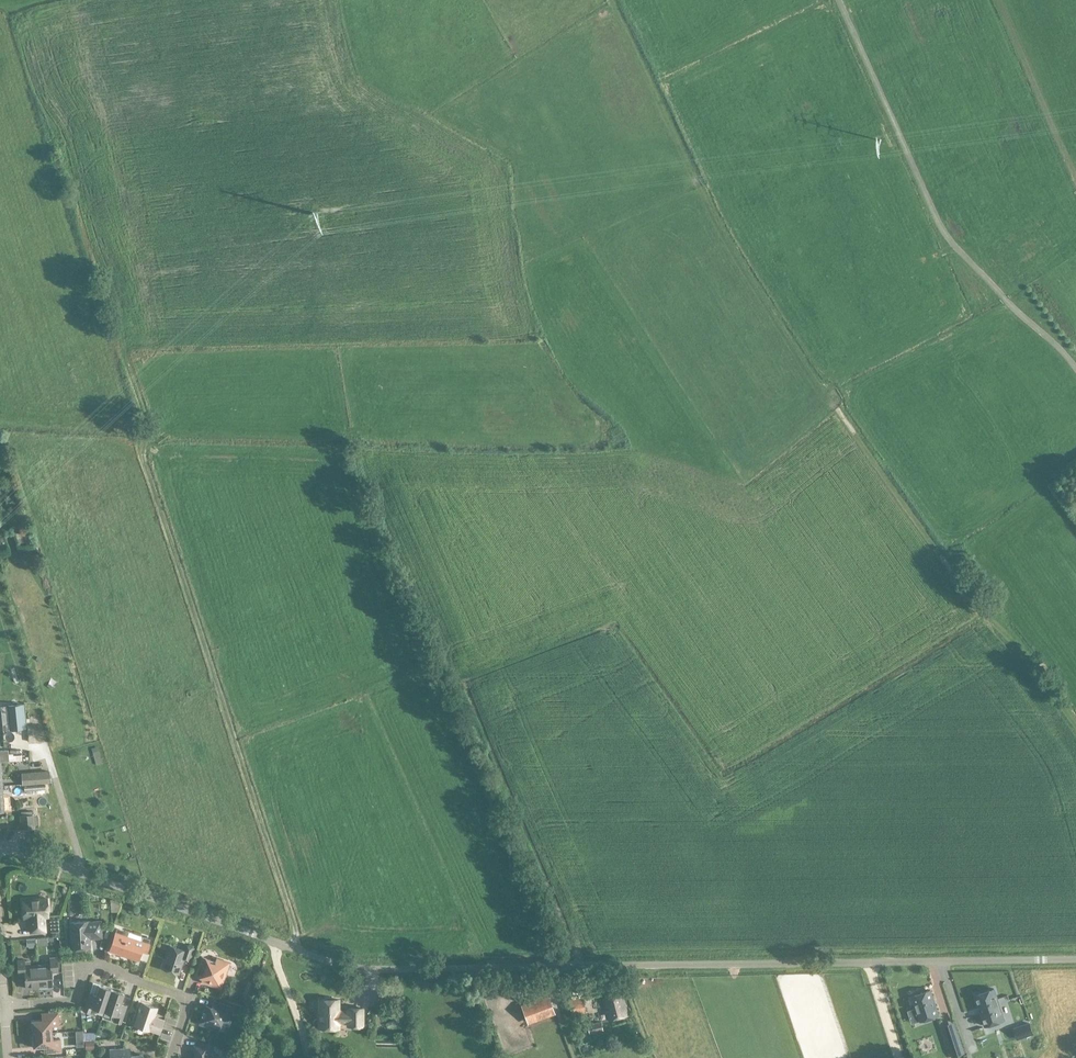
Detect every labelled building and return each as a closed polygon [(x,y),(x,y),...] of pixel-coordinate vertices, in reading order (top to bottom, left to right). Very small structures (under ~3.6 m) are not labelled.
[(24,531),(26,542),(26,543),(32,541),(30,529),(24,531)] [(26,728),(24,704),(8,705),(11,730),(26,728)] [(1,770),(0,761),(9,760),(8,749),(0,750),(0,770),(1,770)] [(31,773),(22,774),(22,775),(23,784),(31,783),(31,782),(48,781),(48,772),(37,773),(37,774),(31,775),(31,773)] [(50,800),(49,792),(13,794),(14,802),(50,800)] [(20,829),(35,828),(34,814),(19,814),(20,829)] [(47,897),(23,899),(24,916),(29,916),(30,932),(45,931),(44,915),(48,914),(47,897)] [(88,921),(88,920),(70,922),(72,948),(90,947),(90,938),(102,937),(100,920),(88,921)] [(141,940),(128,935),(129,932),(117,928),(109,950),(122,954),(122,953),(138,958),(142,948),(147,950),(150,939),(143,936),(141,940)] [(170,945),(162,967),(178,973),(183,958),(190,960),(194,948),(185,945),(183,950),(170,945)] [(200,956),(194,975),(201,977),(200,980),(219,986),(223,974),(225,975),(229,962),(217,958),(216,961),(200,956)] [(38,965),(39,987),(52,986),(51,972),(58,972),(57,957),(50,957),(50,959),(48,959),(45,962),(46,964),(38,965)] [(39,987),(38,965),(30,965),(30,963),(27,961),(24,961),(24,959),(17,960),(19,974),(25,974),(26,988),(39,987)] [(251,998),(256,983),(248,981),(243,995),(251,998)] [(105,1010),(112,989),(99,985),(95,998),(89,996),(84,1010),(94,1014),(98,1007),(105,1010)] [(975,994),(979,1007),(981,1007),(982,1012),(981,1012),(985,1026),(1004,1019),(994,988),(975,994)] [(112,989),(105,1010),(111,1012),(111,1019),(121,1023),(126,1008),(120,1006),(124,993),(112,989)] [(921,1020),(938,1015),(930,990),(913,995),(916,1007),(921,1020)] [(622,992),(603,997),(608,1019),(627,1015),(622,992)] [(520,1004),(527,1021),(553,1011),(547,994),(520,1004)] [(313,1023),(314,1025),(316,1026),(318,1026),(318,1027),(338,1027),(338,1022),(347,1022),(347,1025),(362,1025),(362,1008),(347,1007),(347,1011),(338,1011),(338,999),(333,999),(331,997),(329,997),(327,997),(325,997),(322,999),(318,999),(318,1018),(316,1018),(314,1019),(313,1021),(313,1023)] [(568,999),(571,1015),(585,1013),(583,997),(568,999)] [(205,1007),(200,1023),(218,1030),(221,1023),(229,1026),(233,1014),(231,1013),(233,1007),(214,1001),(213,1005),(211,1009),(205,1007)] [(160,1032),(164,1020),(154,1017),(157,1007),(142,1002),(135,1025),(150,1030),(150,1029),(160,1032)] [(921,1020),(916,1007),(908,1010),(912,1023),(921,1020)] [(33,1033),(52,1032),(51,1025),(59,1025),(58,1012),(44,1013),(45,1019),(32,1020),(33,1033)] [(558,1012),(529,1021),(532,1029),(561,1021),(558,1012)] [(399,1030),(405,1029),(403,1020),(397,1021),(399,1030)] [(946,1037),(958,1033),(954,1020),(942,1025),(946,1037)] [(600,1021),(587,1024),(589,1033),(603,1029),(600,1021)] [(52,1032),(33,1033),(34,1047),(47,1046),(47,1052),(61,1051),(60,1038),(52,1039),(52,1032)] [(958,1033),(946,1037),(952,1056),(965,1053),(958,1033)] [(85,1041),(85,1050),(94,1050),(93,1041),(85,1041)] [(18,1044),(11,1044),(11,1057),(19,1057),(18,1044)] [(195,1046),(195,1053),(196,1053),(197,1057),(191,1057),(213,1057),(213,1056),(209,1057),(208,1045),(195,1046)] [(142,1054),(127,1055),(126,1047),(110,1049),(110,1057),(142,1057),(142,1054)]
